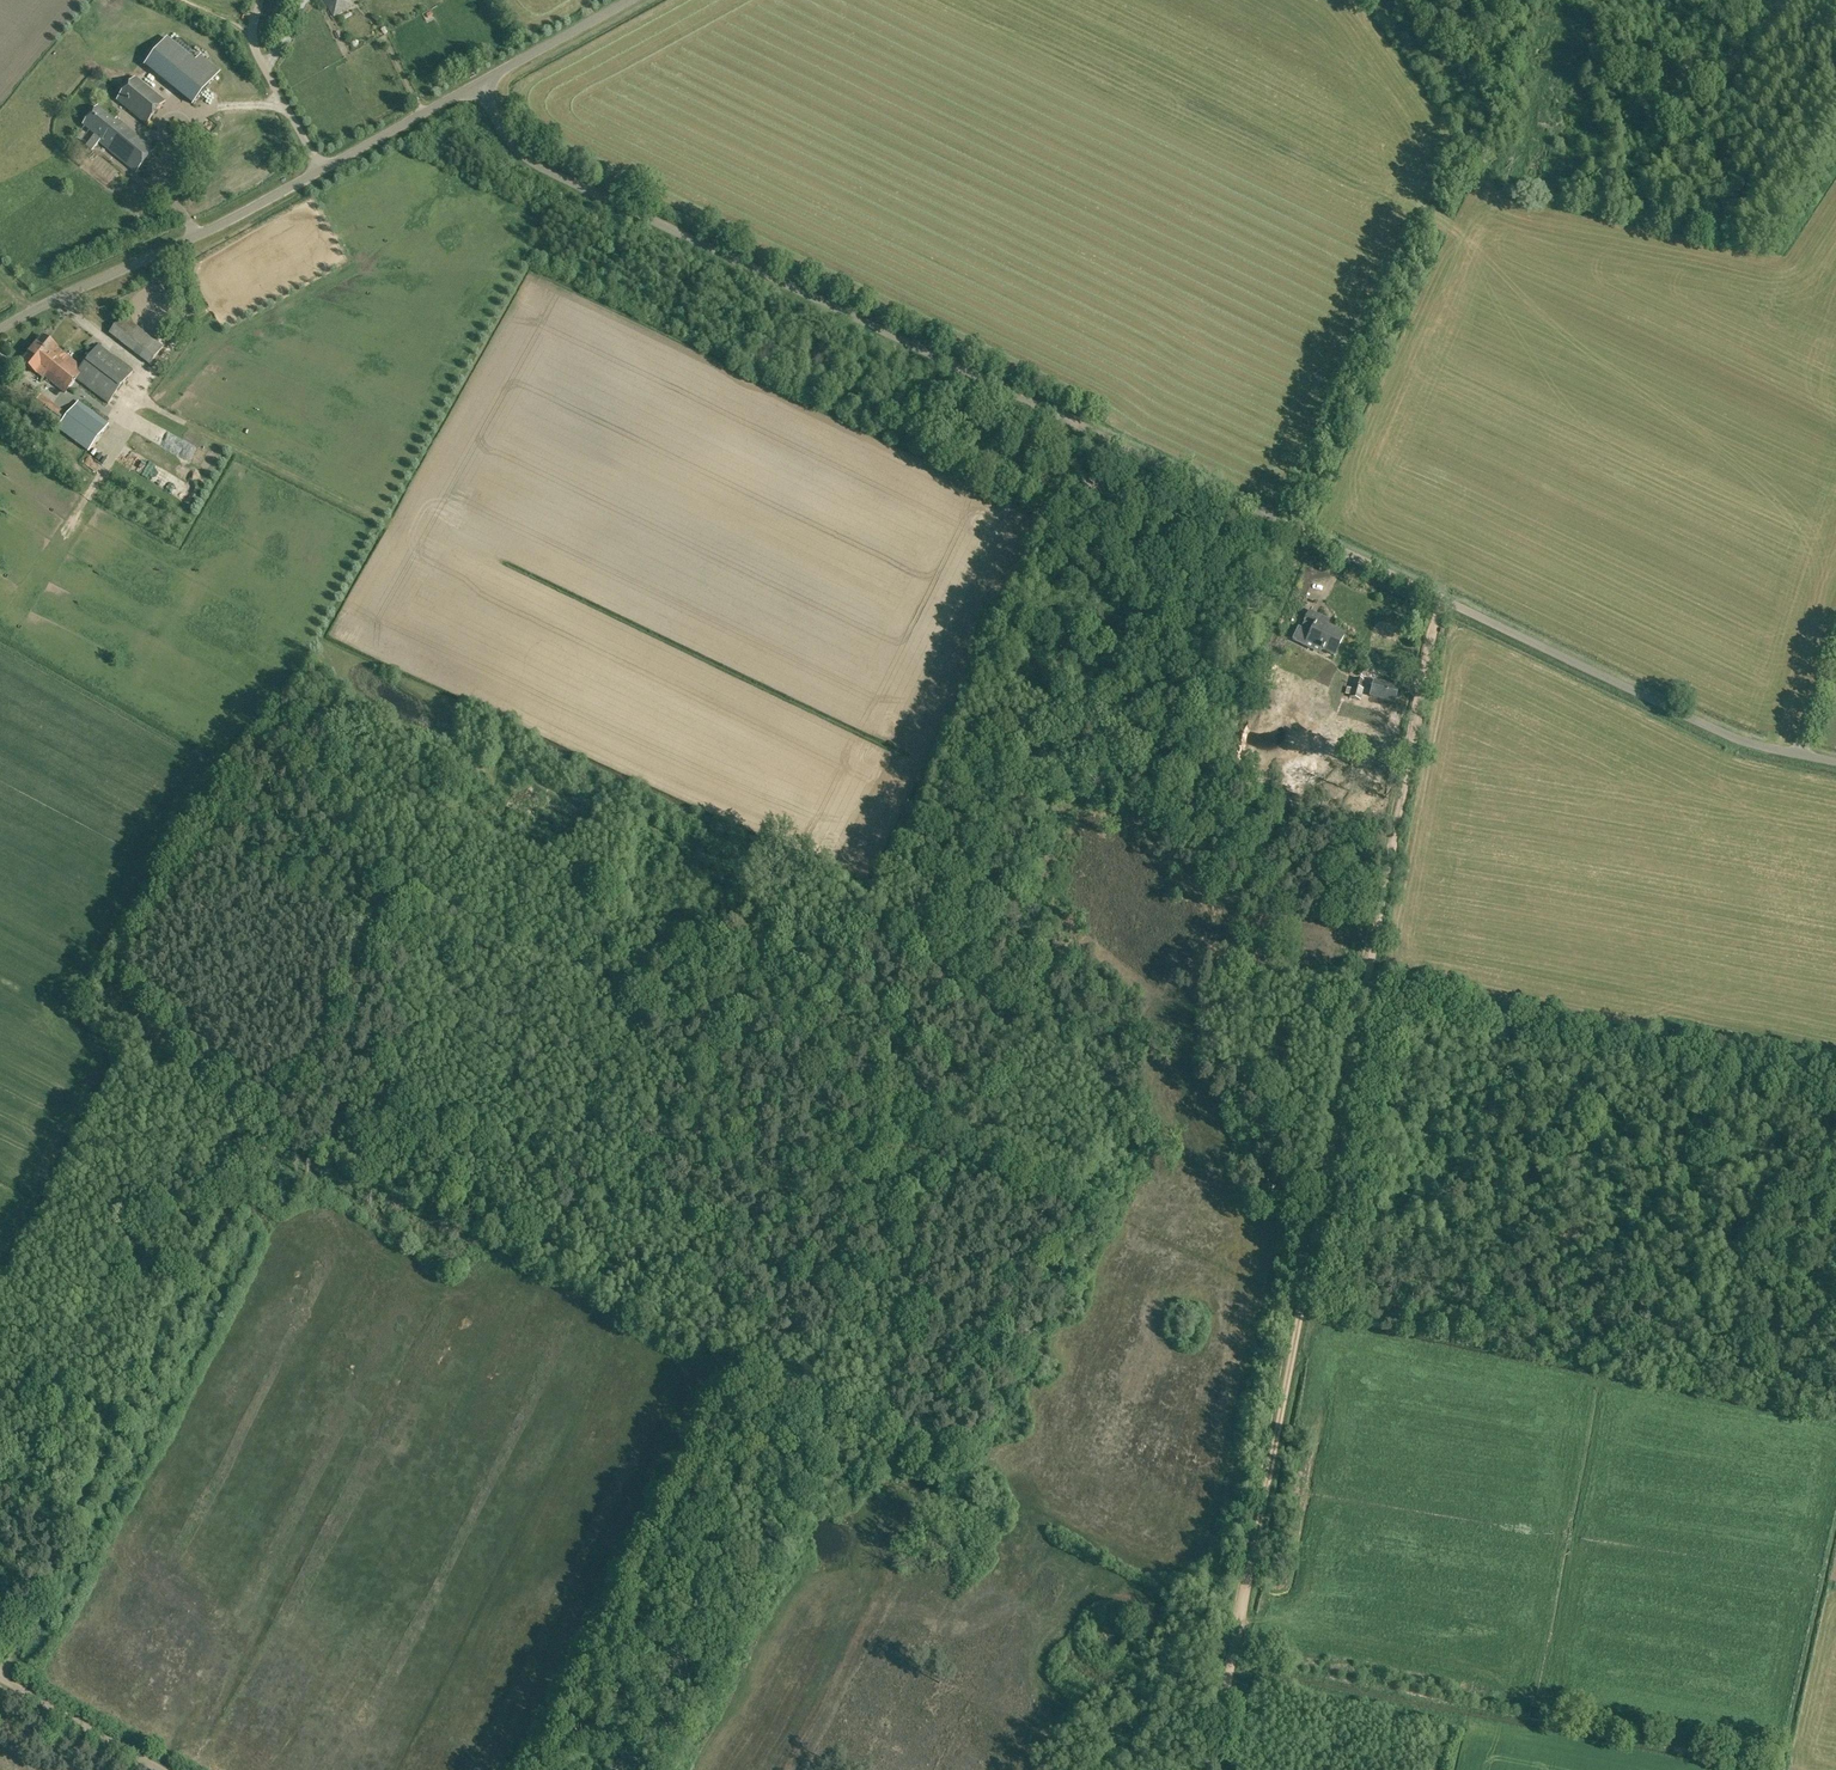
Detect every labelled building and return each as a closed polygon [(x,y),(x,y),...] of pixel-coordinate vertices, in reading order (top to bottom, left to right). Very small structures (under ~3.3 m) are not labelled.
[(353,6),(349,0),(323,0),(333,17),(353,6)] [(195,63),(174,88),(194,103),(214,78),(195,63)] [(146,126),(165,102),(135,78),(116,101),(146,126)] [(115,122),(98,108),(83,126),(100,140),(98,142),(136,173),(155,150),(117,120),(115,122)] [(206,126),(215,133),(221,126),(212,119),(206,126)] [(204,151),(208,137),(196,134),(192,147),(204,151)] [(123,315),(109,334),(150,366),(164,347),(123,315)] [(65,393),(76,379),(108,404),(133,373),(99,346),(82,368),(63,352),(62,353),(57,349),(58,348),(57,348),(43,337),(23,363),(36,374),(38,372),(65,393)] [(68,414),(41,394),(29,411),(37,417),(38,415),(57,429),(89,453),(110,424),(78,401),(68,414)] [(149,470),(158,463),(151,455),(143,462),(149,470)] [(100,473),(107,466),(97,457),(90,464),(100,473)] [(1345,634),(1326,625),(1329,620),(1310,611),(1301,628),(1298,627),(1292,639),(1305,645),(1307,642),(1334,655),(1345,634)] [(1358,674),(1363,678),(1372,667),(1367,663),(1358,674)] [(1346,688),(1345,694),(1350,695),(1349,698),(1361,701),(1364,690),(1362,689),(1362,688),(1364,680),(1354,678),(1352,689),(1346,688)] [(1395,704),(1399,686),(1373,680),(1368,697),(1395,704)]
